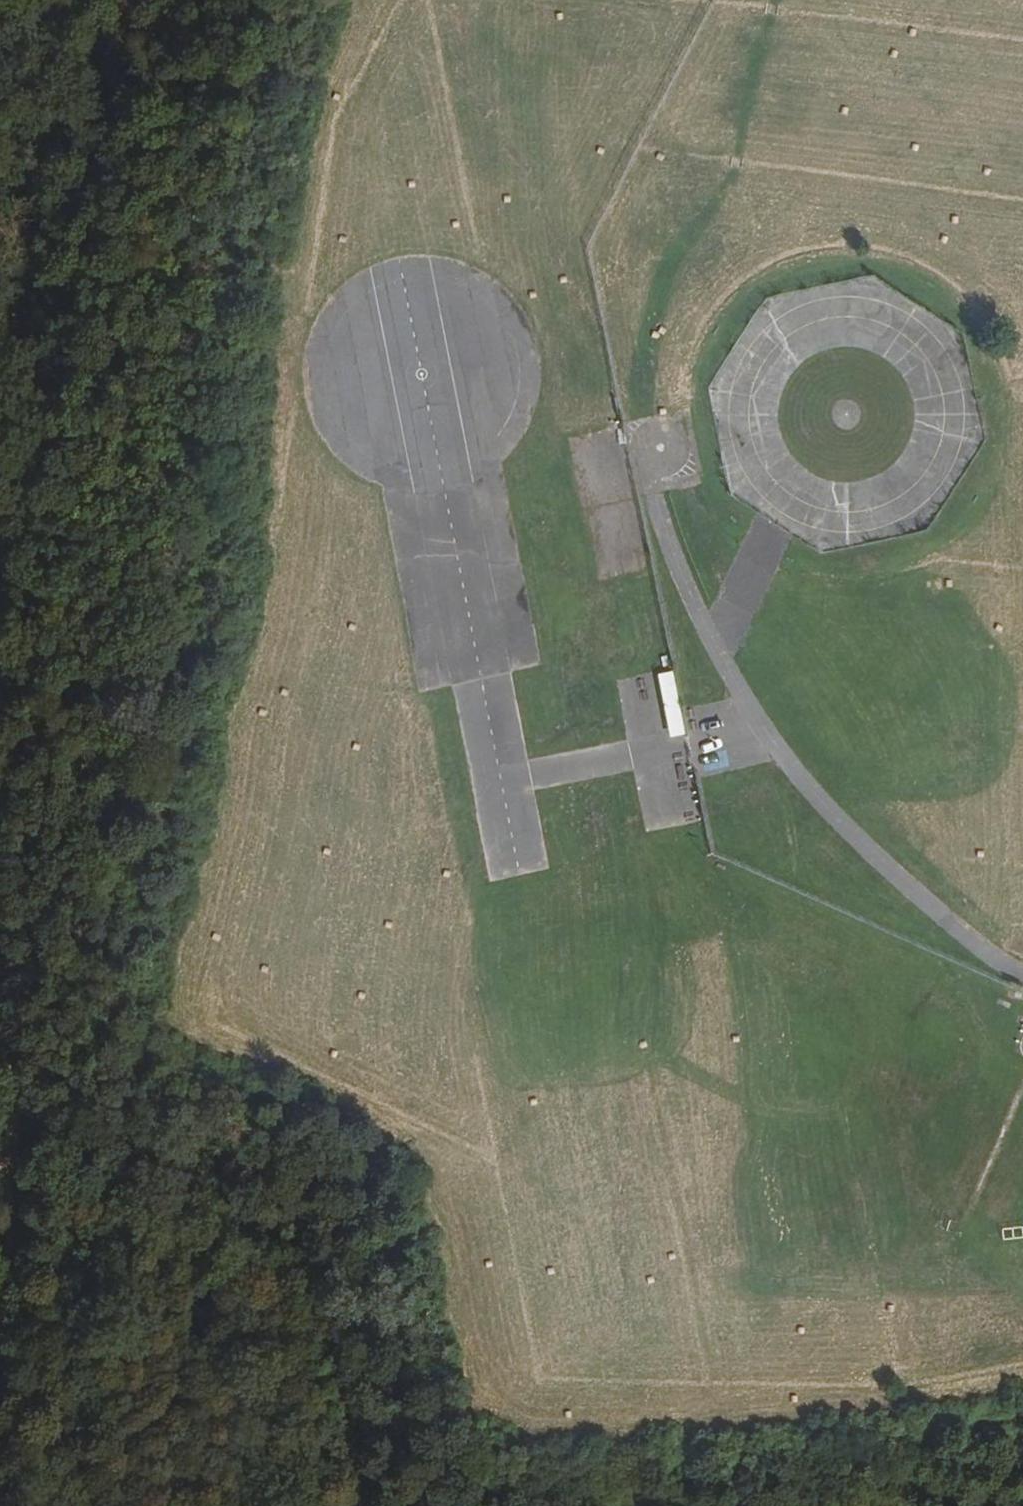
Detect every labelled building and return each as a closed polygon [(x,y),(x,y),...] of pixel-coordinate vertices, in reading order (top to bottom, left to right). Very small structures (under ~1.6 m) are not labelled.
[(659,671),(667,735),(682,733),(674,669),(659,671)]
